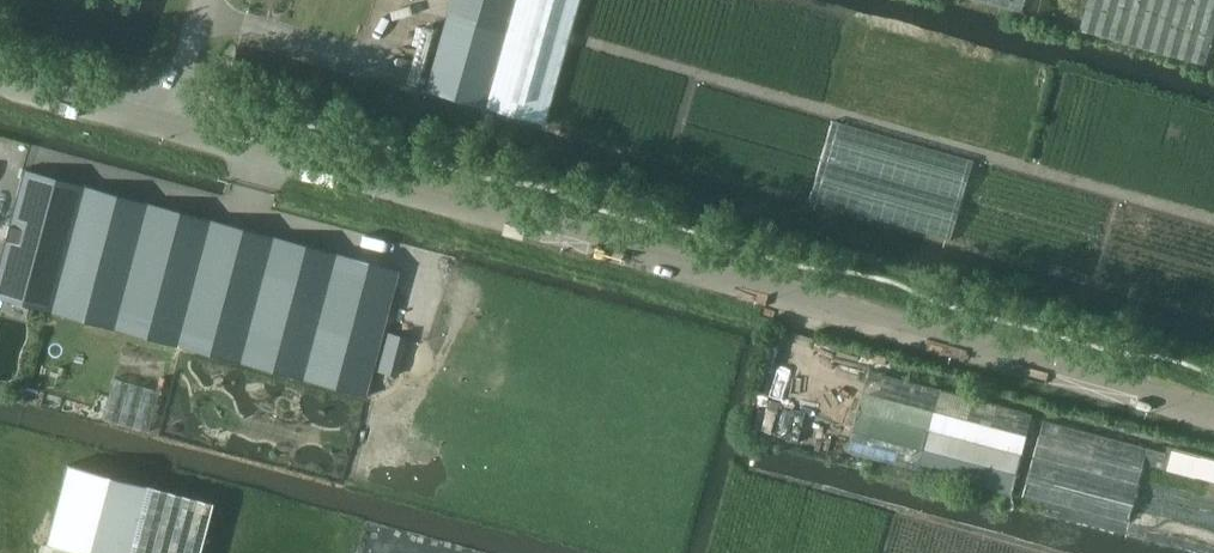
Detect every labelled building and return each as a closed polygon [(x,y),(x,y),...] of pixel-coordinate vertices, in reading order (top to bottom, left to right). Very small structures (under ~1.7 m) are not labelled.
[(581,0),(452,0),(427,91),(546,125),(581,0)] [(1021,12),(1024,0),(978,0),(1021,12)] [(1213,34),(1213,0),(1089,0),(1080,30),(1205,66),(1213,34)] [(0,256),(0,299),(50,312),(113,329),(176,346),(239,363),(302,380),(366,397),(400,270),(335,252),(273,236),(210,219),(147,202),(84,185),(23,169),(0,256)] [(848,451),(1012,494),(1033,415),(869,371),(848,451)] [(1043,418),(1024,492),(1129,520),(1148,446),(1043,418)] [(1168,470),(1213,481),(1213,460),(1173,450),(1168,470)] [(45,531),(125,552),(194,552),(211,491),(67,452),(45,531)]
